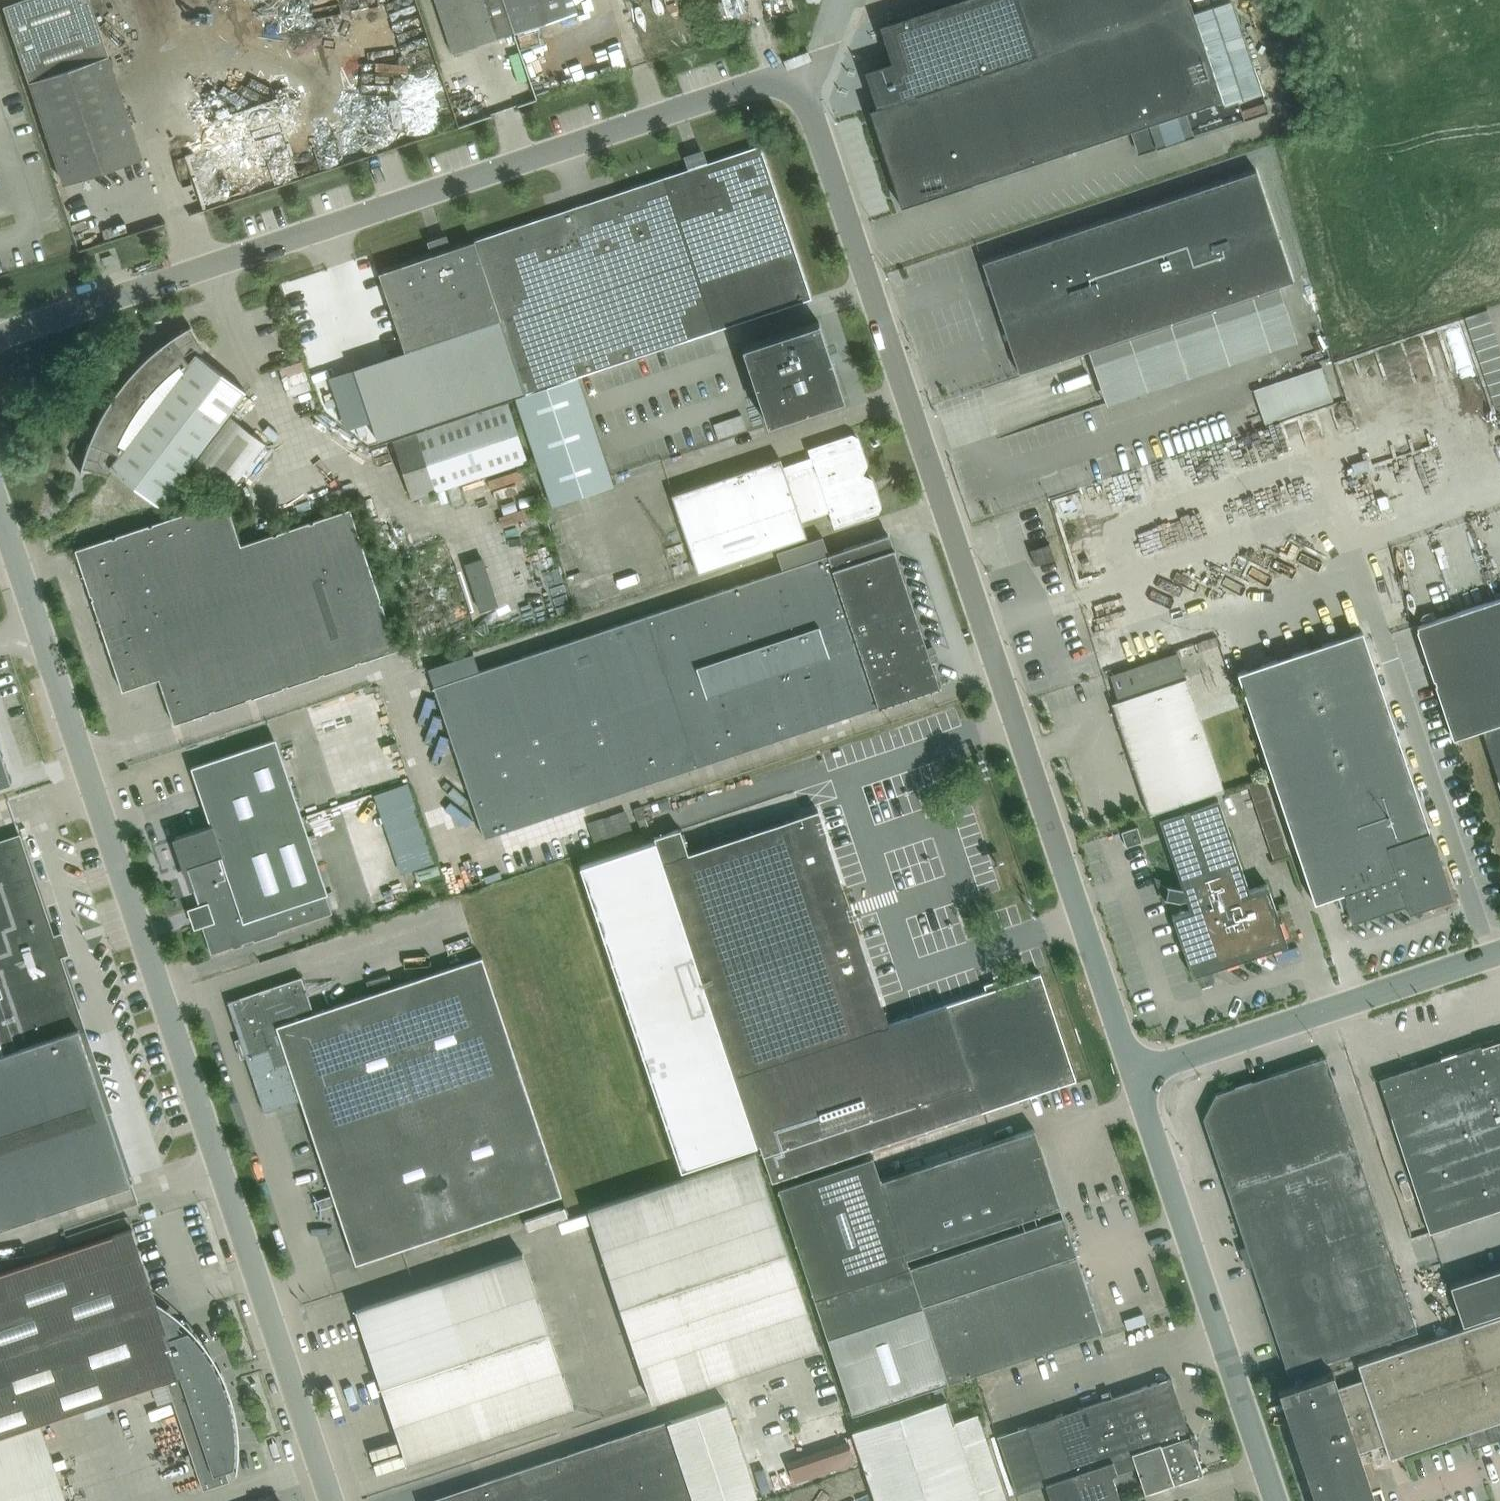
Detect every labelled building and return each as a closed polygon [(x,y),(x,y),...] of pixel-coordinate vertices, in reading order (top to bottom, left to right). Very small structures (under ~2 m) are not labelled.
[(3,5),(50,141),(64,182),(142,156),(137,141),(89,0),(17,0),(3,5)] [(452,52),(514,30),(504,0),(434,0),(452,52)] [(514,30),(575,10),(572,0),(504,0),(514,30)] [(864,69),(877,106),(868,109),(901,206),(970,183),(992,176),(1130,130),(1136,146),(1154,140),(1156,147),(1267,110),(1262,92),(1231,0),(1230,0),(1192,12),(1188,0),(953,0),(881,24),(879,25),(891,60),(864,69)] [(405,351),(353,368),(353,369),(370,420),(377,442),(526,393),(576,376),(579,375),(610,365),(709,332),(780,309),(810,298),(760,145),(702,164),(691,168),(681,171),(610,194),(378,272),(379,273),(378,273),(378,274),(379,274),(399,331),(405,351)] [(1087,350),(1279,285),(1293,281),(1256,170),(981,262),(1018,373),(1087,350)] [(1279,285),(1087,350),(1106,405),(1298,341),(1279,285)] [(1490,321),(1487,310),(1464,317),(1467,329),(1490,321)] [(844,398),(829,354),(818,321),(741,347),(767,424),(844,398)] [(1467,329),(1471,340),(1494,332),(1490,321),(1467,329)] [(140,363),(135,369),(119,387),(114,394),(109,402),(104,411),(100,419),(95,427),(92,435),(89,442),(86,450),(84,457),(82,465),(80,473),(81,473),(82,468),(109,475),(112,469),(159,503),(244,391),(198,355),(203,351),(190,327),(190,326),(183,330),(176,334),(170,338),(164,343),(158,348),(152,353),(146,358),(140,363)] [(1471,340),(1475,351),(1498,343),(1494,332),(1471,340)] [(1479,363),(1499,355),(1499,349),(1498,343),(1475,351),(1479,363)] [(1483,374),(1499,368),(1499,355),(1479,363),(1483,374)] [(1264,424),(1333,401),(1321,366),(1252,389),(1264,424)] [(1487,385),(1499,381),(1499,368),(1483,374),(1487,385)] [(526,394),(516,398),(553,506),(571,500),(581,496),(613,485),(609,472),(576,376),(526,393),(526,394)] [(1487,385),(1490,396),(1499,393),(1499,381),(1487,385)] [(1494,407),(1499,406),(1499,393),(1490,396),(1494,407)] [(412,498),(528,460),(508,402),(393,441),(412,498)] [(741,414),(713,424),(718,439),(746,429),(741,414)] [(227,491),(264,443),(229,417),(192,465),(227,491)] [(834,527),(877,513),(880,507),(871,480),(861,475),(866,465),(857,438),(851,435),(823,445),(828,460),(785,474),(779,459),(672,495),(698,573),(802,538),(797,522),(829,512),(834,527)] [(175,722),(395,648),(350,510),(240,547),(225,501),(77,551),(123,689),(159,676),(175,722)] [(889,534),(434,686),(432,686),(484,837),(876,707),(876,708),(940,687),(939,685),(938,685),(931,665),(929,666),(924,651),(926,650),(893,551),(894,551),(889,534)] [(1029,551),(1035,566),(1054,560),(1049,545),(1029,551)] [(1416,626),(1453,737),(1481,728),(1499,786),(1499,598),(1416,626)] [(1236,673),(1314,903),(1343,893),(1345,899),(1343,900),(1351,922),(1405,903),(1408,912),(1452,897),(1430,830),(1429,831),(1362,631),(1236,673)] [(1108,676),(1117,702),(1184,679),(1176,654),(1108,676)] [(1190,800),(1222,790),(1185,679),(1111,704),(1148,815),(1181,803),(1190,800)] [(211,953),(225,948),(332,913),(275,741),(193,768),(200,788),(212,824),(175,836),(182,856),(179,857),(183,867),(186,866),(198,904),(195,905),(211,953)] [(12,784),(0,749),(0,788),(12,784)] [(412,776),(377,787),(402,868),(437,857),(412,776)] [(1289,854),(1263,777),(1247,782),(1273,859),(1289,854)] [(1183,810),(1158,818),(1181,887),(1165,883),(1164,896),(1179,899),(1185,897),(1189,909),(1172,915),(1191,975),(1204,970),(1286,943),(1266,883),(1248,889),(1217,798),(1193,807),(1190,800),(1181,803),(1183,810)] [(659,802),(662,812),(671,809),(668,799),(659,802)] [(633,809),(636,820),(645,817),(641,806),(633,809)] [(579,866),(680,1170),(759,1144),(771,1181),(1076,1082),(1040,973),(999,987),(998,983),(984,988),(986,991),(914,1016),(910,1006),(883,1015),(859,944),(842,893),(816,813),(817,812),(817,810),(687,854),(679,829),(654,837),(655,841),(579,866)] [(1136,827),(1121,831),(1125,846),(1141,841),(1136,827)] [(58,1206),(112,1188),(129,1182),(106,1112),(106,1111),(72,1012),(77,1010),(58,955),(66,952),(60,934),(52,937),(18,836),(0,842),(0,1226),(58,1206)] [(870,884),(842,893),(859,944),(887,935),(870,884)] [(355,1263),(438,1235),(560,1194),(543,1141),(481,958),(314,1013),(302,977),(228,1002),(265,1113),(301,1101),(334,1200),(355,1263)] [(1416,1194),(1409,1196),(1413,1211),(1421,1208),(1428,1232),(1499,1208),(1499,1038),(1493,1041),(1493,1039),(1491,1040),(1492,1041),(1486,1042),(1485,1039),(1469,1044),(1470,1048),(1443,1057),(1442,1053),(1433,1056),(1434,1059),(1432,1060),(1433,1061),(1426,1063),(1426,1062),(1425,1062),(1425,1063),(1378,1078),(1399,1141),(1416,1194)] [(1201,1118),(1284,1364),(1288,1374),(1417,1330),(1324,1056),(1305,1062),(1214,1093),(1201,1118)] [(996,1140),(994,1141),(880,1180),(872,1156),(777,1187),(812,1289),(814,1297),(826,1293),(837,1290),(870,1279),(909,1266),(906,1257),(1009,1223),(1060,1206),(1040,1147),(1038,1141),(1033,1128),(996,1140)] [(588,1209),(651,1401),(818,1345),(753,1154),(610,1202),(588,1209)] [(1098,1192),(1098,1193),(1101,1201),(1111,1198),(1107,1188),(1098,1192)] [(814,1297),(827,1337),(853,1413),(932,1387),(942,1383),(948,1382),(976,1372),(1101,1330),(1088,1290),(1081,1270),(1063,1217),(1063,1214),(1012,1231),(909,1266),(870,1279),(837,1290),(826,1293),(814,1297)] [(41,1422),(166,1380),(203,1490),(218,1484),(229,1481),(225,1470),(234,1467),(234,1461),(235,1456),(235,1450),(235,1444),(235,1438),(234,1433),(234,1427),(233,1421),(232,1416),(231,1410),(230,1404),(228,1399),(226,1393),(224,1388),(222,1383),(220,1377),(217,1372),(212,1362),(209,1357),(206,1353),(203,1348),(199,1343),(195,1339),(192,1335),(188,1330),(167,1337),(131,1230),(132,1229),(132,1228),(0,1272),(0,1500),(67,1500),(41,1422)] [(356,1309),(407,1461),(573,1406),(522,1254),(356,1309)] [(1487,1273),(1499,1311),(1499,1268),(1487,1273)] [(1487,1273),(1468,1279),(1481,1317),(1499,1311),(1487,1273)] [(1468,1279),(1449,1285),(1462,1323),(1481,1317),(1468,1279)] [(1278,1390),(1278,1392),(1315,1500),(1371,1500),(1369,1496),(1368,1493),(1360,1467),(1355,1453),(1383,1444),(1388,1458),(1396,1455),(1499,1421),(1499,1316),(1356,1364),(1361,1379),(1334,1388),(1330,1375),(1332,1374),(1332,1372),(1278,1390)] [(1170,1377),(1141,1387),(1174,1482),(1203,1473),(1201,1469),(1200,1465),(1193,1444),(1198,1443),(1198,1438),(1195,1434),(1190,1436),(1190,1434),(1170,1377)] [(942,1383),(932,1387),(935,1394),(937,1401),(947,1398),(942,1383)] [(1136,1466),(1145,1492),(1174,1482),(1141,1387),(1113,1396),(1136,1466)] [(1122,1499),(1113,1474),(1136,1466),(1113,1396),(1055,1416),(1084,1500),(1117,1500),(1122,1499)] [(852,1430),(876,1500),(1007,1500),(1002,1488),(977,1414),(955,1421),(947,1398),(937,1401),(852,1430)] [(756,1495),(755,1494),(760,1492),(757,1486),(753,1488),(724,1402),(622,1436),(429,1500),(739,1500),(756,1495)] [(1055,1416),(1027,1425),(1046,1483),(1051,1500),(1084,1500),(1055,1416)] [(1046,1483),(1027,1425),(997,1435),(1017,1492),(1046,1483)]
